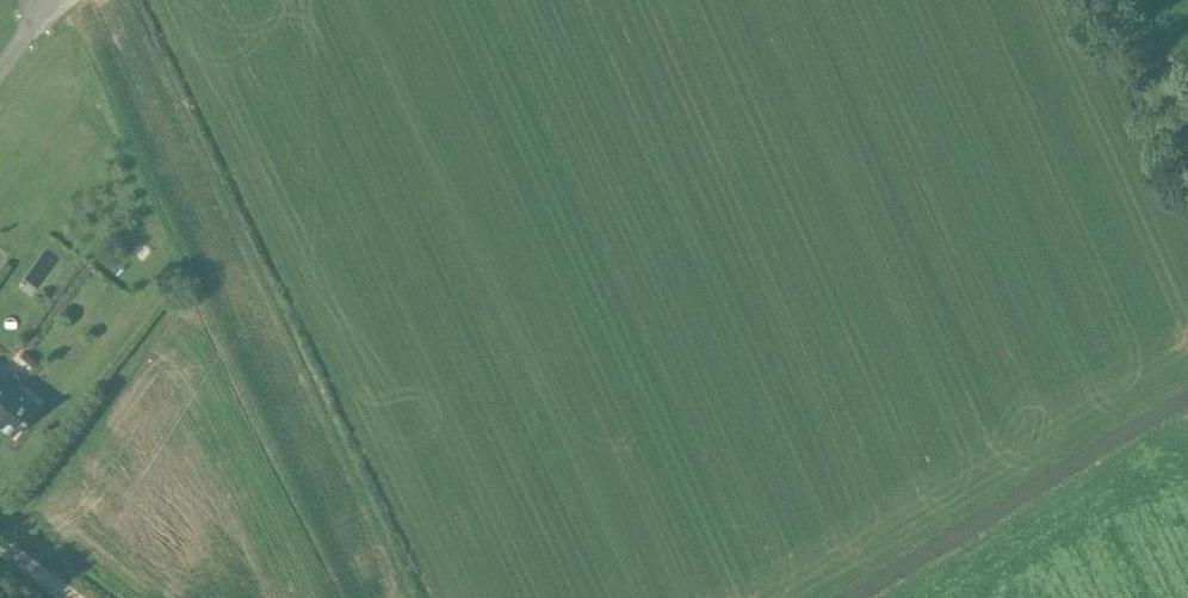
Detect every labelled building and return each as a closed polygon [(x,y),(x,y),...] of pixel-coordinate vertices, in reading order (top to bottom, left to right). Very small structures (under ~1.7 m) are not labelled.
[(19,386),(0,372),(0,425),(13,434),(36,403),(17,389),(19,386)]
